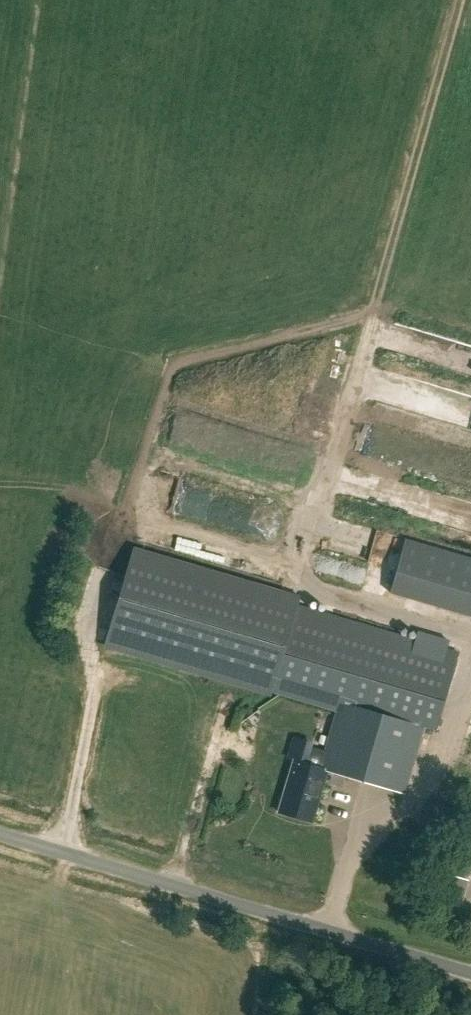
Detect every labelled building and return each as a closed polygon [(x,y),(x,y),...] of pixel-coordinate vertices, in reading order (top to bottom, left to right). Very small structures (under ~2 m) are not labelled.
[(196,454),(194,463),(214,466),(215,457),(196,454)] [(177,484),(165,517),(201,529),(208,507),(223,513),(228,501),(177,484)] [(470,617),(470,558),(404,539),(389,593),(470,617)] [(460,654),(130,555),(107,633),(338,702),(318,768),(315,767),(320,751),(298,744),(277,813),(310,823),(326,771),(401,794),(421,726),(437,731),(460,654)]
